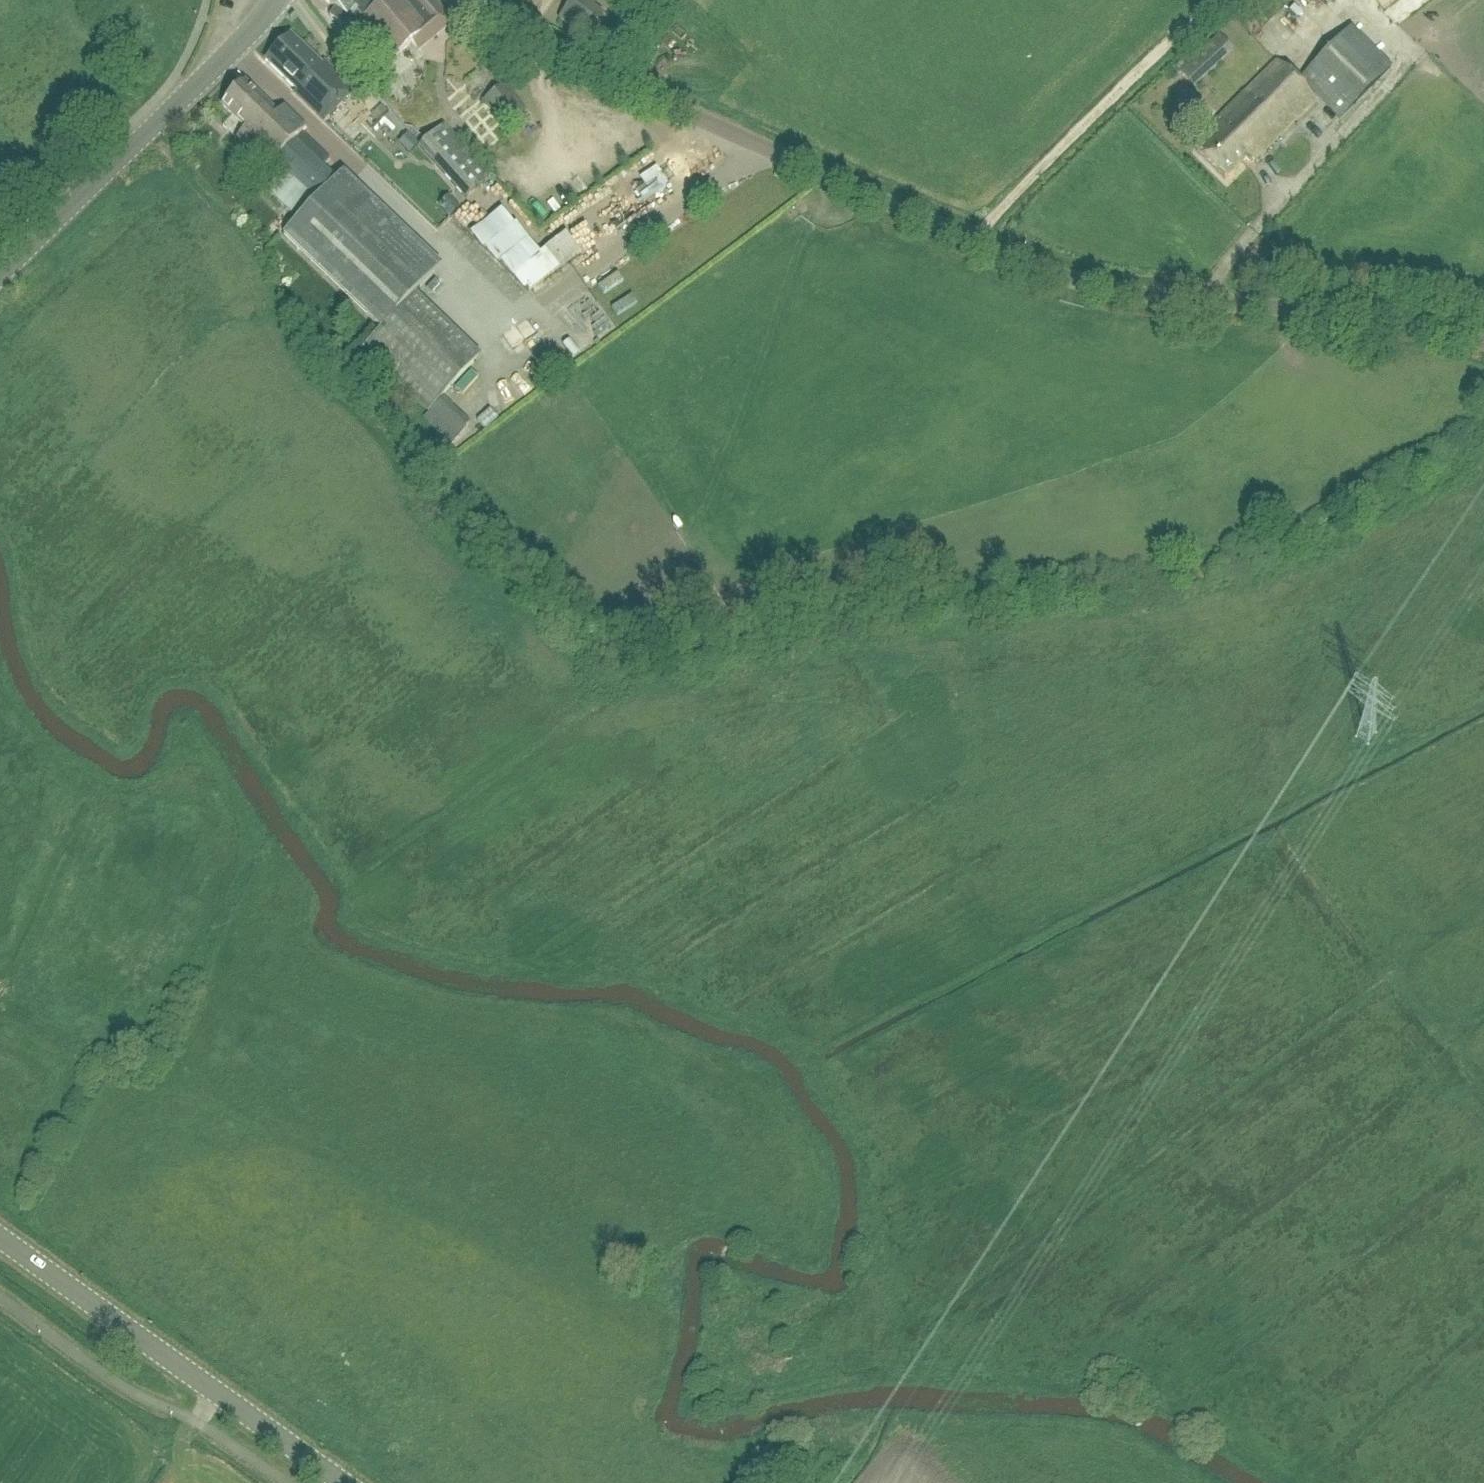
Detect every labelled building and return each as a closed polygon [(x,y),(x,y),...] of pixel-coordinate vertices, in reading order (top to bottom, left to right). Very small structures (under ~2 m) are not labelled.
[(334,10),(329,18),(342,28),(350,24),(386,66),(425,33),(430,40),(435,36),(436,37),(451,24),(431,0),(320,0),(334,10)] [(541,11),(549,0),(525,0),(541,11)] [(560,17),(587,37),(606,11),(589,0),(573,0),(560,17)] [(1340,120),(1390,69),(1351,30),(1300,80),(1340,120)] [(292,96),(323,125),(354,93),(323,64),(321,67),(289,37),(264,63),(295,93),(292,96)] [(1217,37),(1185,67),(1180,62),(1174,68),(1179,73),(1178,74),(1193,89),(1232,52),(1217,37)] [(1277,64),(1214,127),(1218,131),(1195,153),(1224,182),(1247,159),(1254,165),(1316,104),(1277,64)] [(481,358),(416,295),(442,268),(343,174),(335,181),(323,169),(330,162),(301,135),(306,130),(283,108),(276,115),(244,84),(221,108),(244,131),(234,140),(277,181),(266,193),(295,223),(282,237),(380,330),(361,350),(427,414),(422,418),(450,445),(464,431),(436,404),(481,358)] [(503,85),(481,104),(506,132),(527,113),(503,85)] [(444,126),(417,149),(464,202),(490,179),(444,126)] [(650,185),(635,194),(643,205),(657,196),(650,185)] [(444,208),(433,223),(447,233),(458,217),(444,208)] [(465,222),(475,230),(486,217),(476,209),(465,222)] [(486,245),(512,228),(500,211),(475,229),(486,245)] [(503,258),(514,272),(551,245),(540,230),(503,258)] [(502,286),(513,297),(526,285),(515,273),(502,286)] [(533,344),(546,335),(537,322),(524,331),(533,344)]
